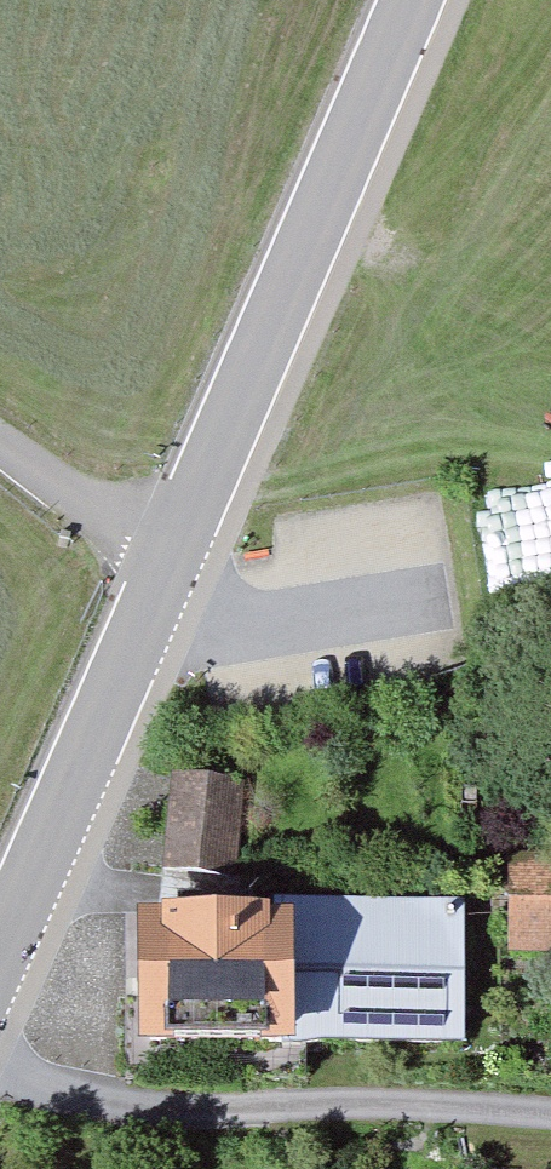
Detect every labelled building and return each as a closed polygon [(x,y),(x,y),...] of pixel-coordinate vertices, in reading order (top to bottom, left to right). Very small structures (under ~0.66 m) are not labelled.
[(247,784),(168,777),(159,874),(237,882),(247,784)] [(508,862),(509,958),(550,957),(550,862),(508,862)] [(293,920),(294,1046),(464,1044),(462,906),(293,908),(293,920)] [(293,920),(137,921),(138,1047),(294,1046),(293,920)]
